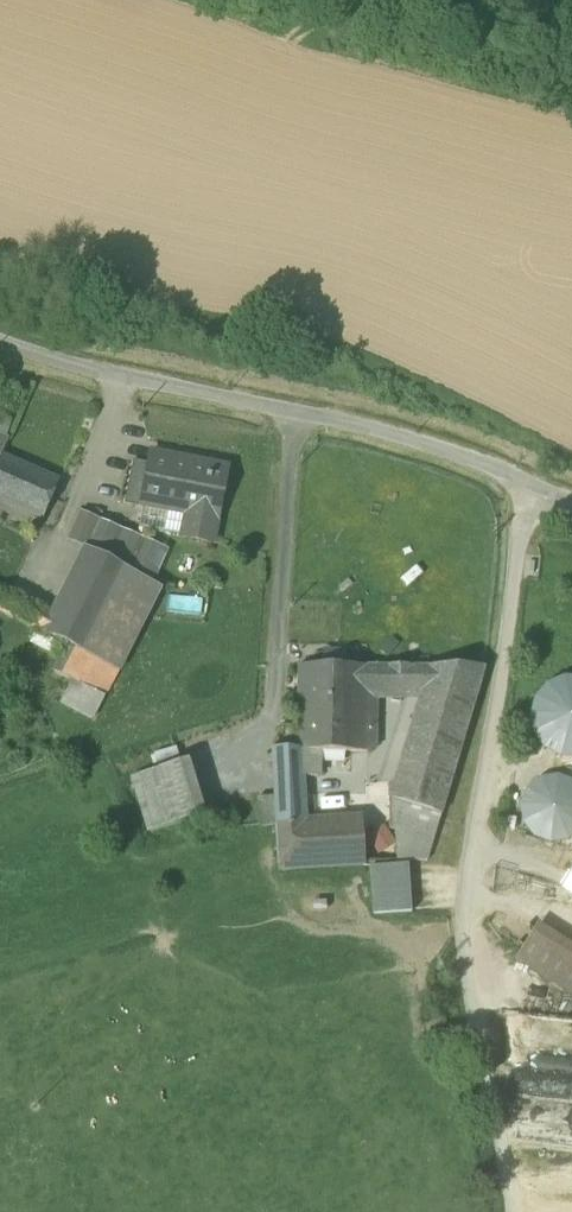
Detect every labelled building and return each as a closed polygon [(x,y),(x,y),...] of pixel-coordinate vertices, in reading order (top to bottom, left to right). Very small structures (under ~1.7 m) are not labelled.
[(184,536),(213,542),(227,469),(194,463),(195,461),(151,452),(149,464),(142,500),(144,500),(189,509),(184,536)] [(43,515),(58,482),(0,457),(0,496),(43,515)] [(125,504),(142,507),(144,500),(142,500),(149,464),(133,460),(125,504)] [(189,509),(144,500),(142,507),(138,527),(184,536),(189,509)] [(87,548),(99,519),(80,510),(67,539),(86,547),(87,548)] [(87,548),(130,571),(144,539),(99,519),(87,548)] [(168,549),(144,539),(130,571),(153,583),(168,549)] [(68,645),(117,670),(160,586),(153,583),(130,571),(87,548),(86,547),(53,613),(43,632),(68,645)] [(12,616),(43,632),(53,613),(20,598),(12,616)] [(117,670),(68,645),(54,671),(72,680),(103,696),(117,670)] [(321,750),(368,751),(369,691),(370,665),(299,664),(297,747),(297,749),(321,750)] [(422,691),(389,797),(441,813),(485,666),(389,665),(370,665),(369,691),(422,691)] [(60,702),(92,718),(103,696),(72,680),(60,702)] [(568,754),(571,754),(571,680),(559,682),(546,689),(537,700),(533,714),(535,729),(542,741),(554,750),(568,754)] [(273,746),(274,774),(303,775),(320,775),(321,750),(297,749),(297,747),(273,746)] [(133,776),(150,831),(196,817),(179,762),(133,776)] [(274,774),(275,791),(304,792),(303,775),(274,774)] [(551,838),(568,835),(571,831),(571,784),(566,779),(548,778),(533,786),(524,800),(525,818),(535,832),(551,838)] [(306,821),(304,792),(275,791),(275,794),(277,824),(279,865),(365,861),(363,818),(306,821)] [(259,795),(260,825),(277,824),(275,794),(259,795)] [(427,859),(441,813),(389,797),(390,828),(395,827),(397,858),(398,858),(398,859),(427,859)] [(371,865),(374,913),(412,911),(409,863),(371,865)] [(571,893),(571,868),(561,886),(571,893)] [(538,922),(515,958),(571,993),(571,944),(538,922)] [(522,1133),(571,1140),(571,1117),(571,1110),(571,1103),(527,1097),(522,1133)]
